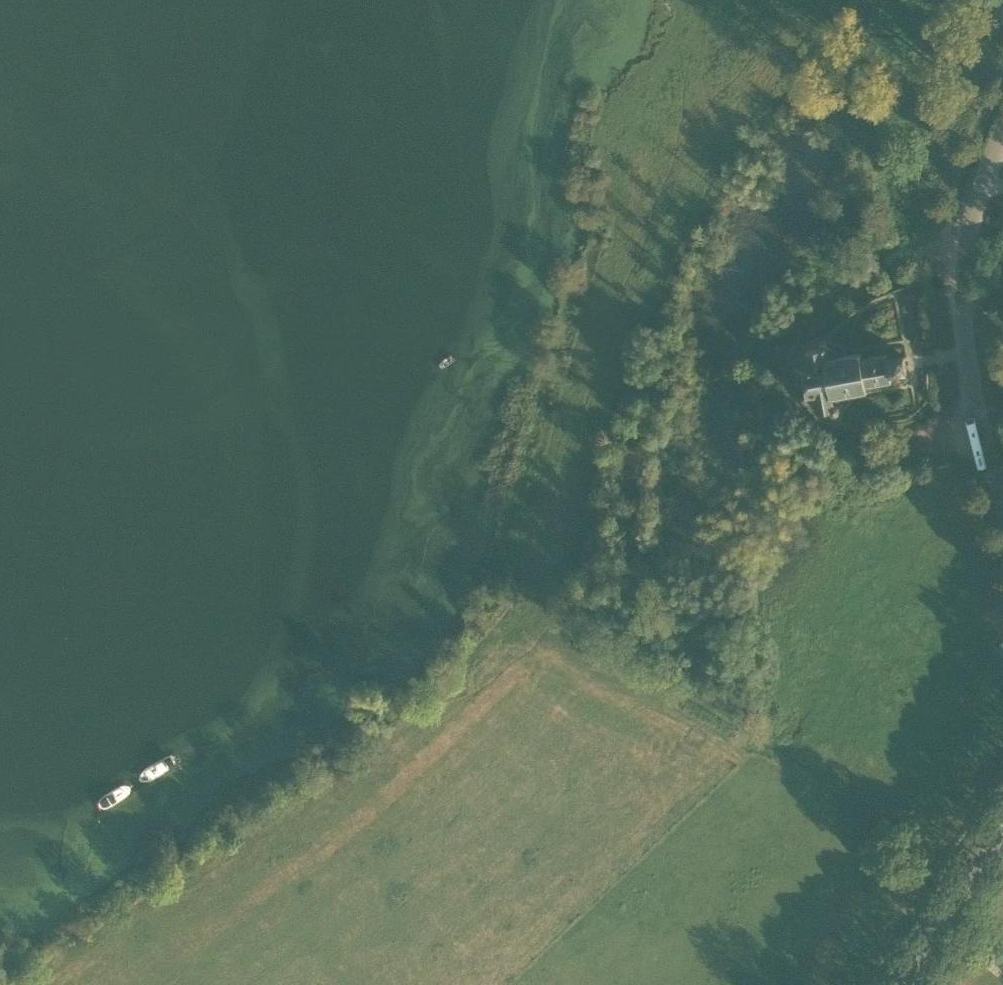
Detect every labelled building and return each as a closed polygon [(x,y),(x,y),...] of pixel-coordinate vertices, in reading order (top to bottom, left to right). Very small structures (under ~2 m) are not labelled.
[(828,349),(828,347),(828,346),(827,344),(826,343),(824,343),(823,343),(822,343),(821,344),(820,345),(819,347),(807,350),(810,367),(805,368),(798,364),(796,367),(803,371),(807,391),(802,398),(805,400),(810,393),(814,393),(818,410),(830,408),(832,411),(834,412),(836,412),(837,411),(839,410),(839,409),(840,407),(839,405),(839,404),(838,404),(837,403),(834,403),(833,395),(868,390),(867,384),(887,380),(888,382),(892,381),(891,375),(905,372),(907,372),(908,371),(907,370),(905,357),(906,356),(903,355),(903,356),(888,357),(888,354),(862,358),(862,353),(826,358),(825,351),(827,350),(828,349)]
